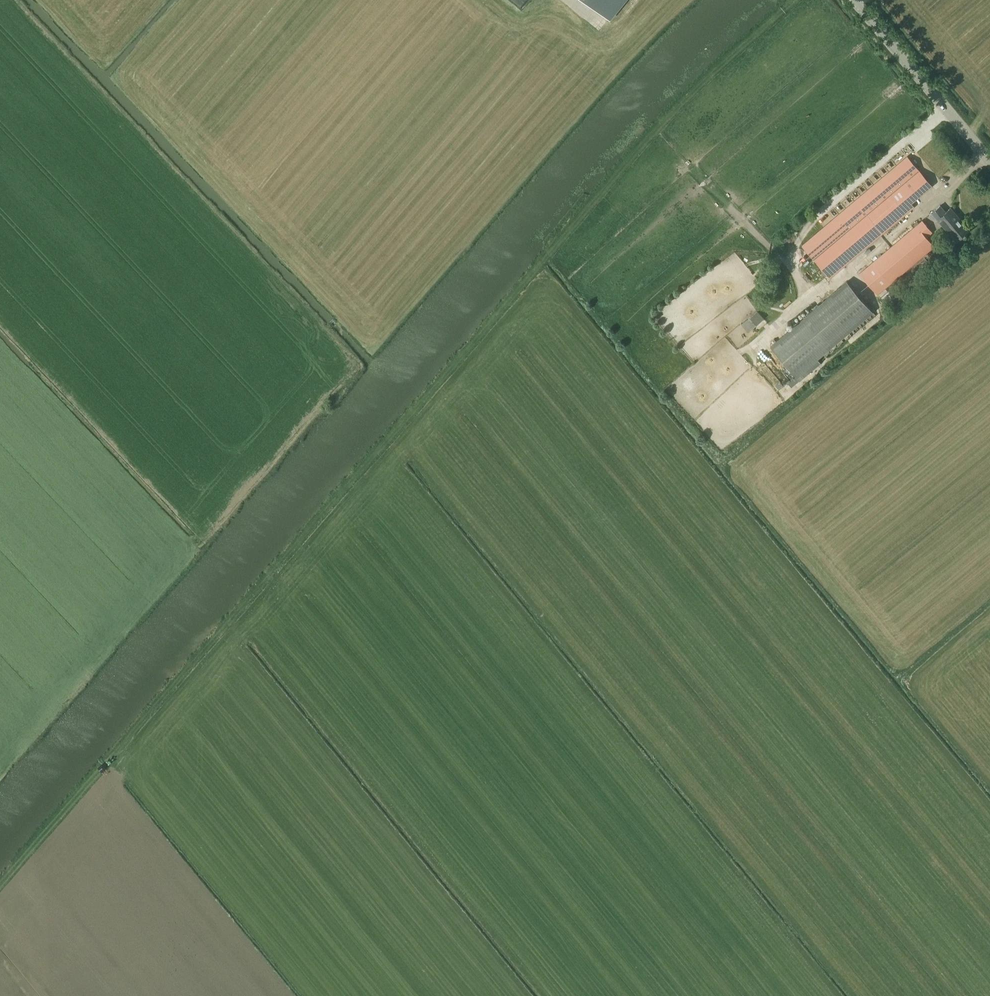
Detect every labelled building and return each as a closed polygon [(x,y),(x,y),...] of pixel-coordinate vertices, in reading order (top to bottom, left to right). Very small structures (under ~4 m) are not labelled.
[(609,18),(624,0),(587,0),(609,18)] [(602,34),(611,37),(615,27),(605,24),(602,34)] [(932,186),(908,157),(803,246),(813,257),(830,278),(915,207),(912,203),(932,186)] [(946,211),(941,204),(929,214),(935,221),(938,219),(956,241),(969,230),(951,207),(946,211)] [(928,226),(922,220),(917,225),(860,273),(878,294),(934,246),(922,231),(928,226)] [(876,315),(847,281),(771,346),(800,380),(876,315)] [(887,304),(894,297),(889,291),(881,297),(887,304)] [(757,311),(750,318),(756,325),(764,319),(757,311)]
